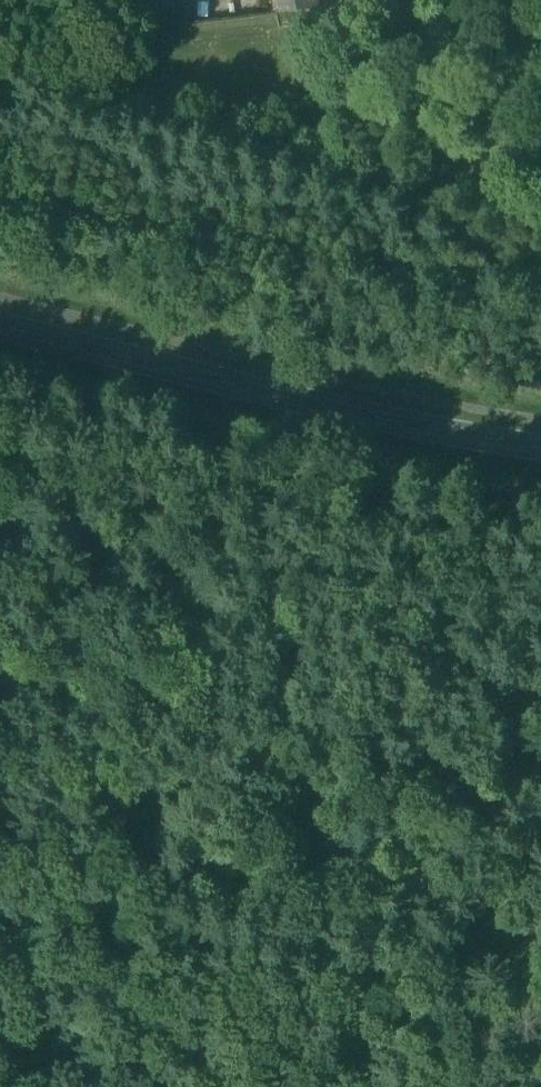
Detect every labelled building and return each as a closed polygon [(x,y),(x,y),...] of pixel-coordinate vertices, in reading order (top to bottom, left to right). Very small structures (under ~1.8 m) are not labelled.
[(275,14),(317,9),(315,0),(273,0),(275,14)]
